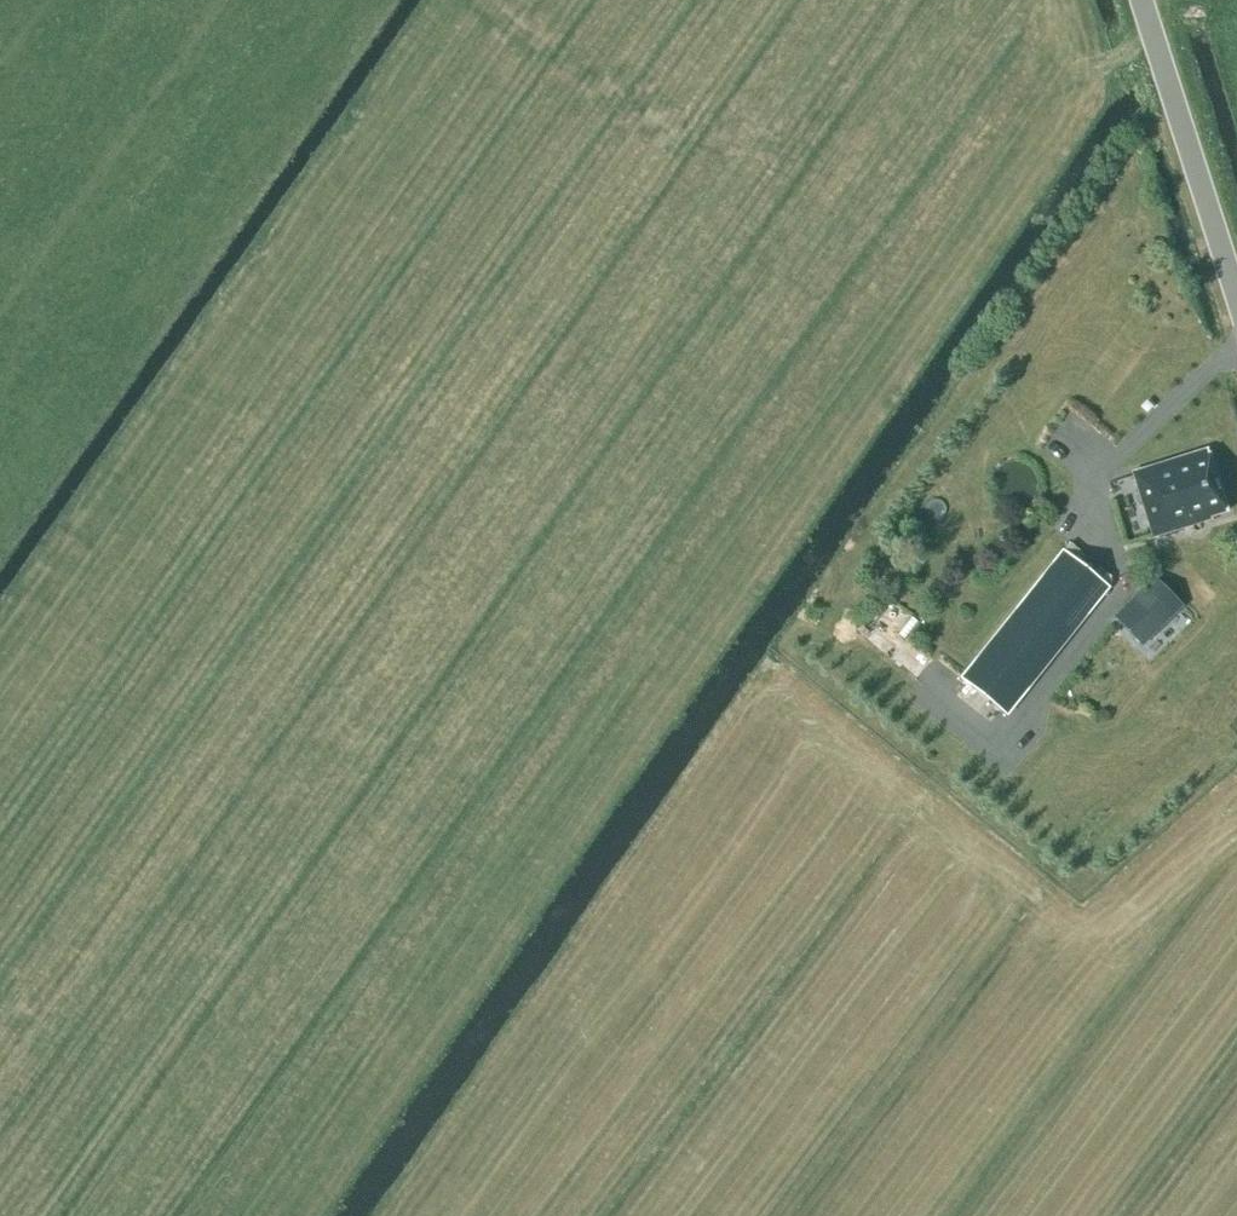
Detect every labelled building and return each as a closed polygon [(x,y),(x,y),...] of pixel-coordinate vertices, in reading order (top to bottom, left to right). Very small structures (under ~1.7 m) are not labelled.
[(1207,518),(1207,516),(1224,510),(1205,452),(1135,474),(1148,517),(1151,516),(1157,534),(1207,518)] [(1006,715),(1108,587),(1062,551),(961,678),(1006,715)] [(1139,648),(1183,606),(1156,577),(1112,620),(1139,648)]
